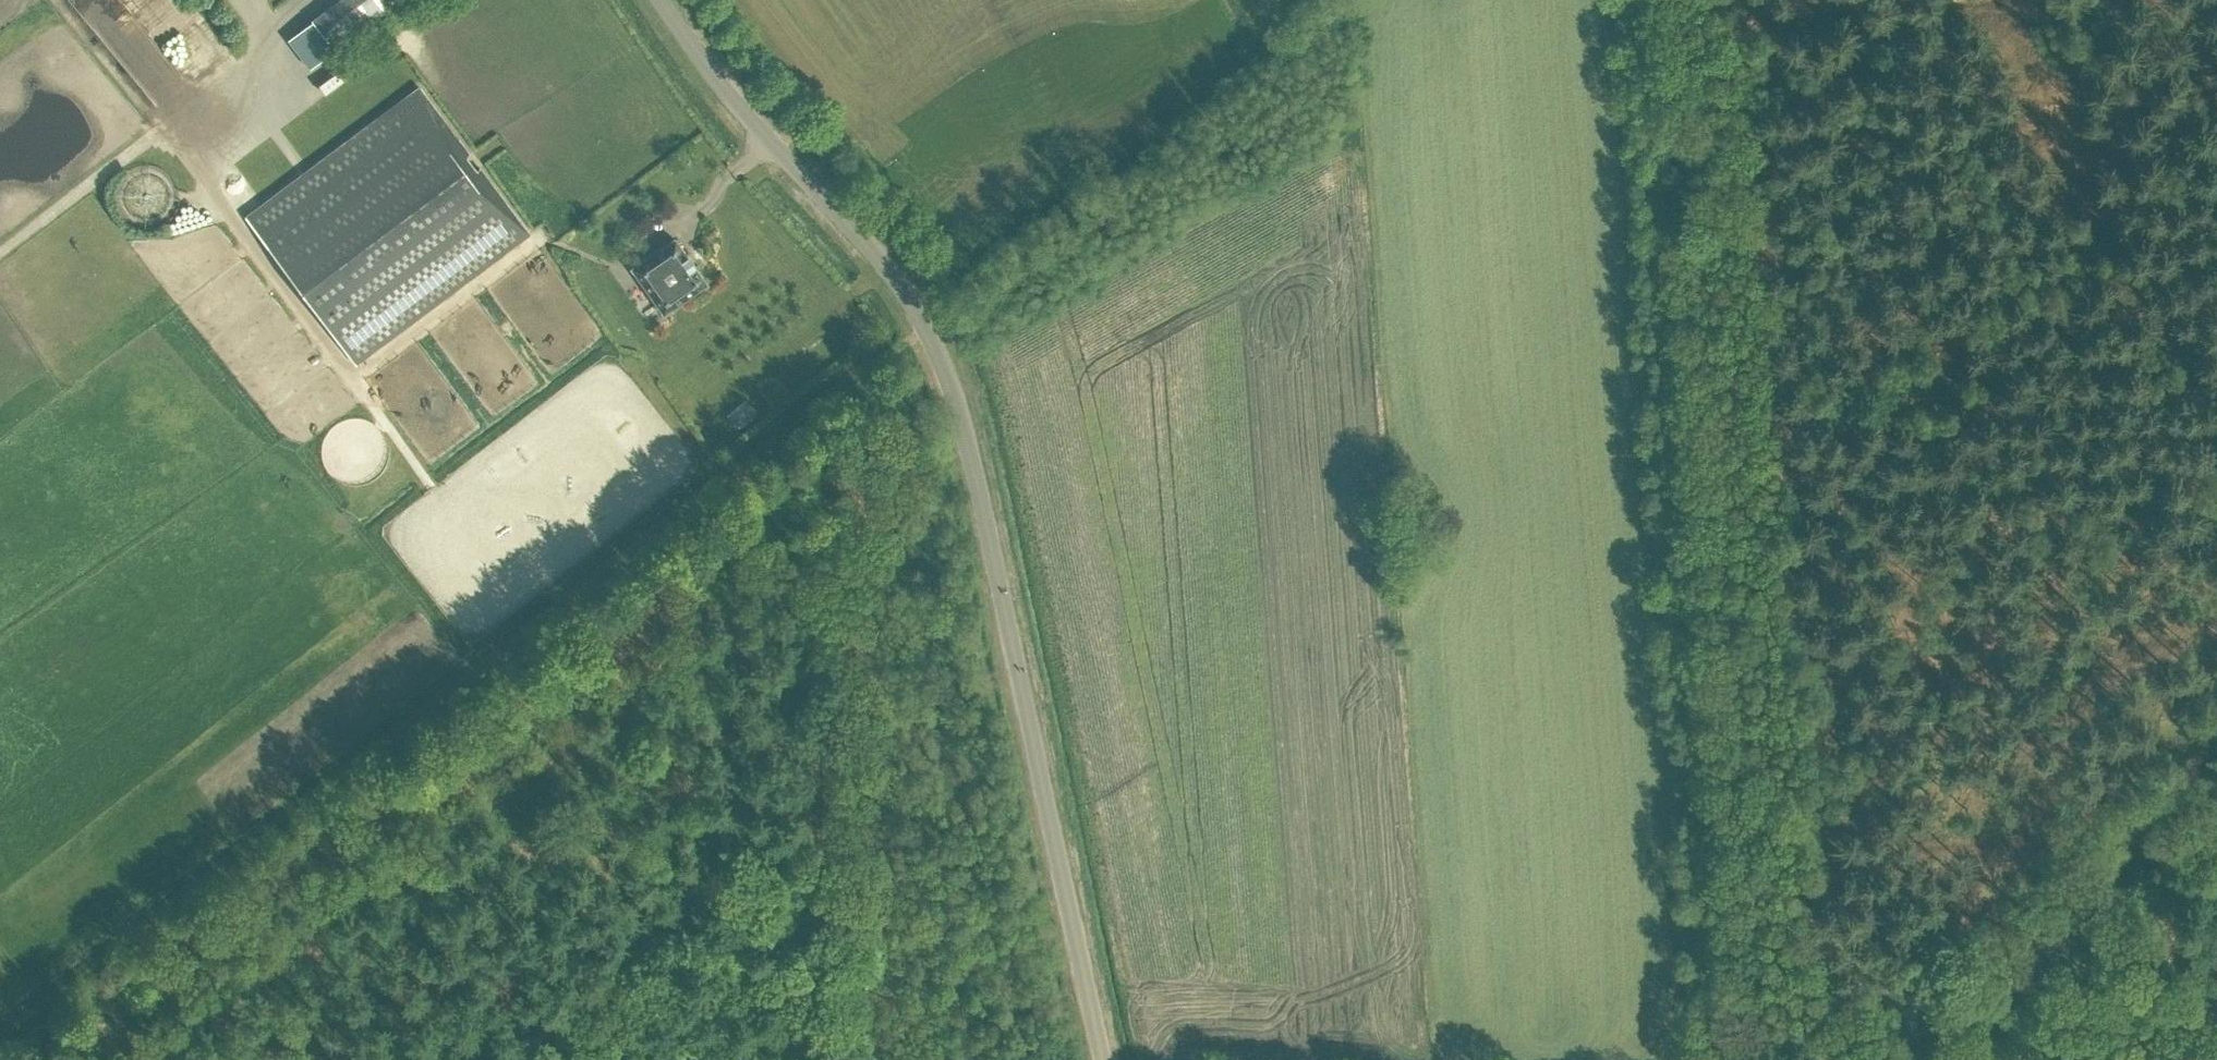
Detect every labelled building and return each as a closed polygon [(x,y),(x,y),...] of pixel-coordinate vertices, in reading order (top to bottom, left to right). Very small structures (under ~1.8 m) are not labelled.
[(314,16),(336,46),(399,0),(337,0),(314,16)] [(527,236),(528,236),(478,169),(472,174),(461,160),(468,155),(418,88),(243,217),(350,362),(525,233),(527,236)] [(664,313),(664,312),(704,284),(706,283),(705,282),(704,282),(675,240),(674,238),(672,239),(673,240),(633,268),(632,267),(631,268),(632,270),(662,312),(663,314),(664,313)]
